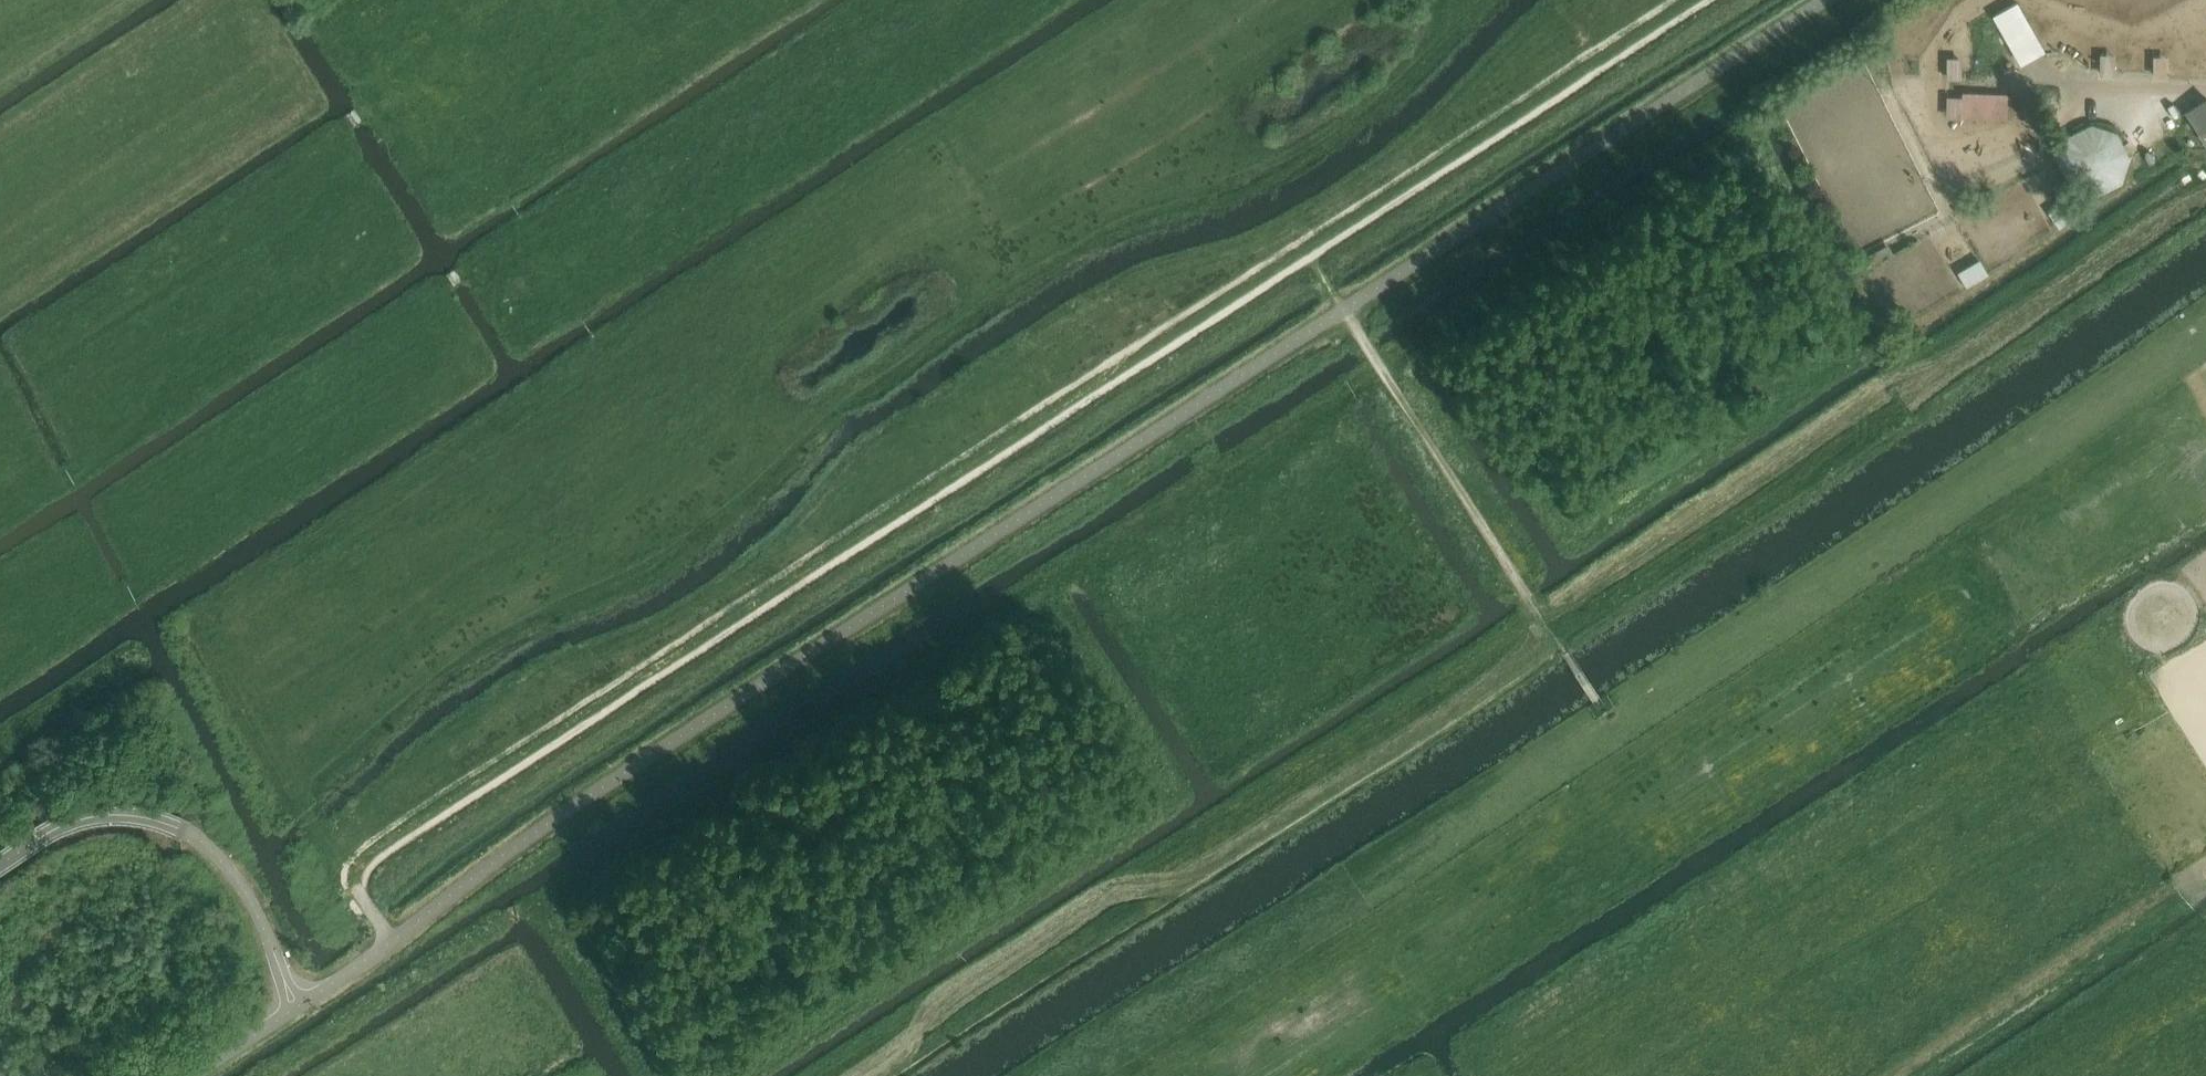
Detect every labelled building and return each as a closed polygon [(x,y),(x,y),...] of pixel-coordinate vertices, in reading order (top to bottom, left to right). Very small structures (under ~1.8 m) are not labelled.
[(2047,51),(2021,0),(2020,0),(1995,13),(2022,64),(2047,51)] [(2103,52),(2101,73),(2116,74),(2117,53),(2103,52)] [(1949,56),(1949,77),(1963,77),(1963,56),(1949,56)] [(2010,116),(2011,93),(1949,91),(1948,114),(2010,116)] [(2199,133),(2199,134),(2205,146),(2205,99),(2186,112),(2199,133)] [(2058,145),(2087,199),(2140,172),(2111,118),(2058,145)] [(1980,259),(1958,270),(1965,284),(1987,273),(1980,259)]
